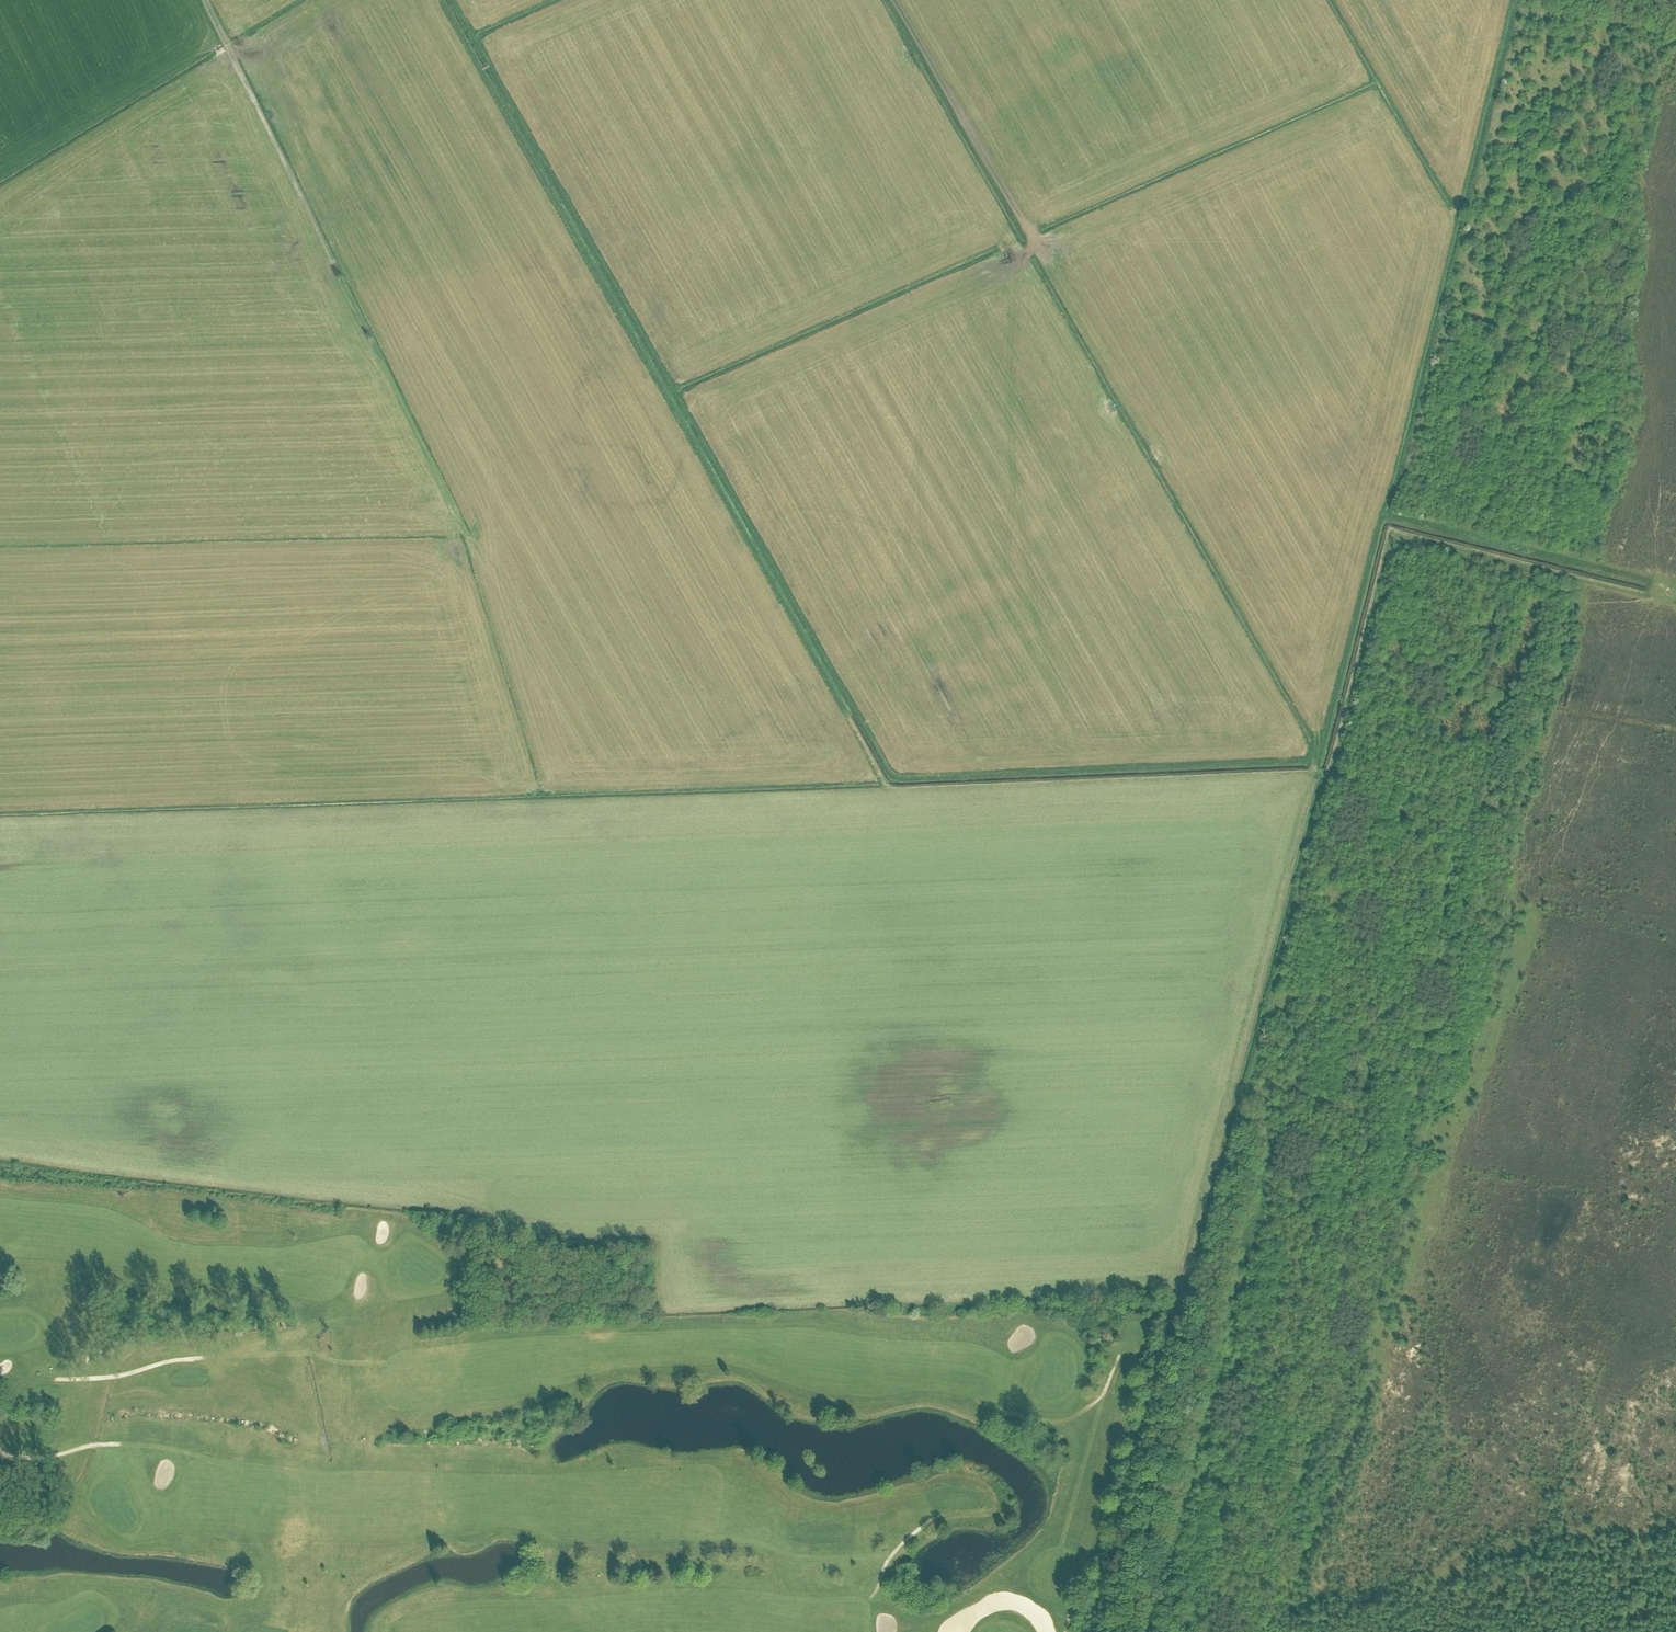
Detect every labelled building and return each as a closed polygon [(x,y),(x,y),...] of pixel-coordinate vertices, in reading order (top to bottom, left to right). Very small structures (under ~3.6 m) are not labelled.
[(450,1310),(452,1321),(464,1319),(461,1308),(450,1310)]
